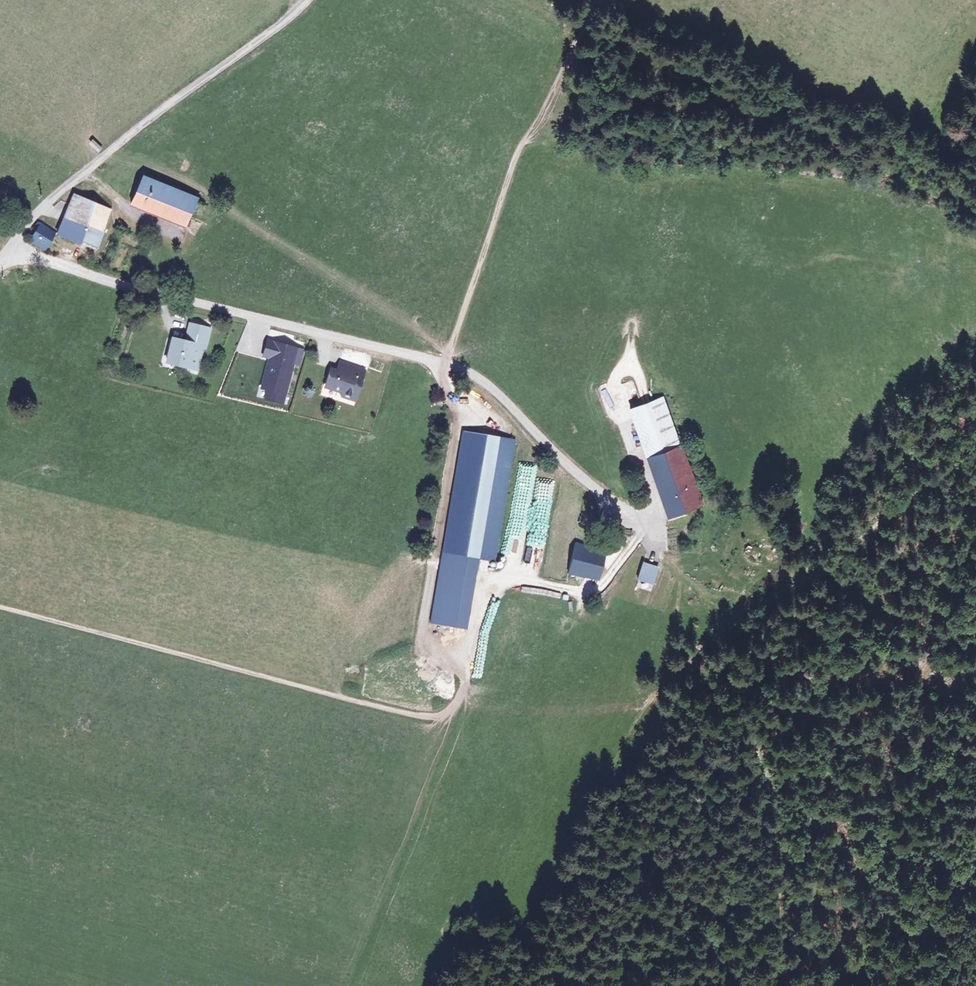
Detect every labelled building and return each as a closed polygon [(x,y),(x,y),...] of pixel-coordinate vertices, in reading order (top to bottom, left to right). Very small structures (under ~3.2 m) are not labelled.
[(93,139),(89,143),(98,151),(102,147),(93,139)] [(197,203),(143,182),(132,210),(186,231),(197,203)] [(75,202),(71,211),(65,224),(58,239),(96,255),(112,216),(75,202)] [(65,224),(71,211),(60,207),(50,218),(65,224)] [(55,236),(38,228),(33,235),(36,236),(30,247),(44,255),(55,236)] [(186,344),(191,324),(184,323),(180,342),(186,344)] [(205,328),(191,324),(186,344),(180,342),(167,339),(163,358),(174,361),(173,364),(193,369),(198,347),(201,348),(205,328)] [(305,351),(268,342),(264,357),(271,358),(263,388),(270,390),(267,400),(284,404),(295,364),(301,365),(305,351)] [(342,374),(331,370),(326,387),(340,392),(346,398),(357,402),(364,381),(366,382),(369,373),(345,365),(342,374)] [(637,413),(653,460),(686,449),(670,403),(637,413)] [(517,442),(463,434),(445,556),(479,561),(499,564),(517,442)] [(686,449),(653,460),(674,523),(709,512),(686,449)] [(533,481),(536,465),(520,462),(517,479),(533,481)] [(615,536),(631,538),(632,531),(616,528),(615,536)] [(605,550),(575,543),(567,573),(597,580),(605,550)] [(479,561),(445,556),(436,630),(470,635),(479,561)] [(657,569),(643,564),(638,579),(652,584),(657,569)]
